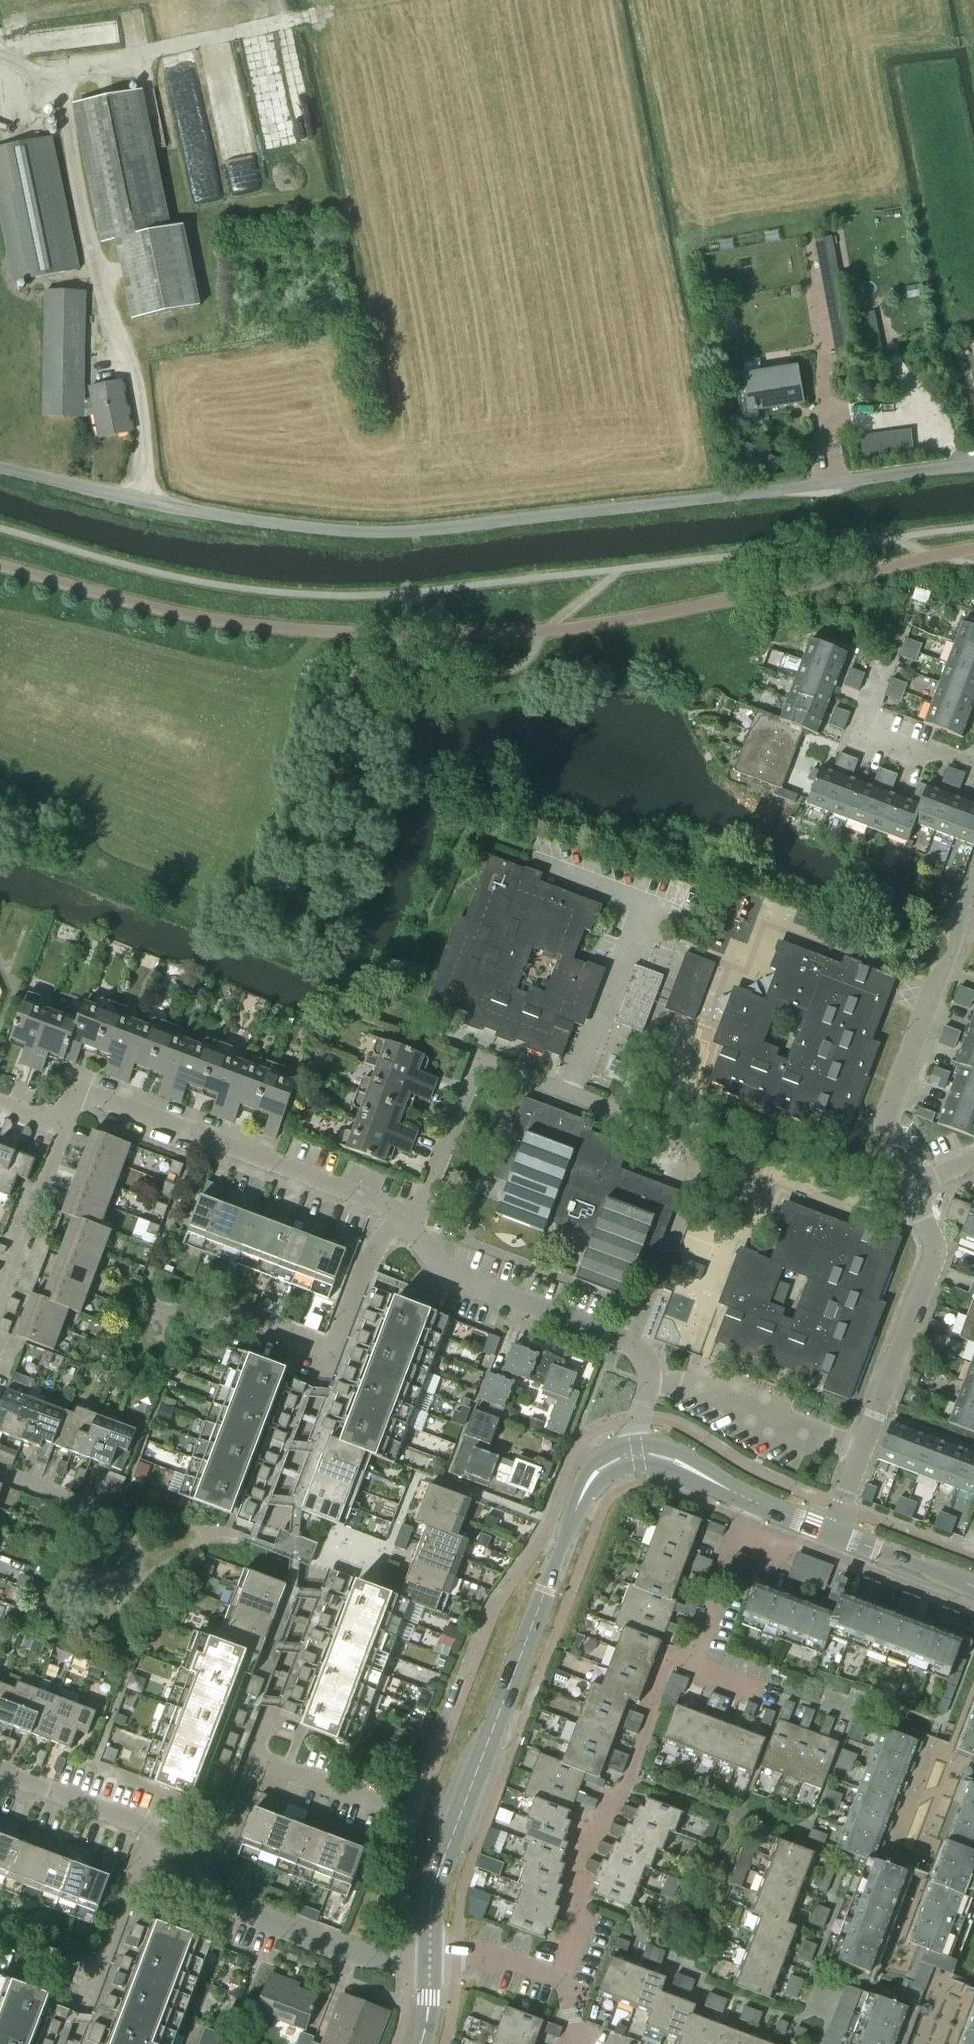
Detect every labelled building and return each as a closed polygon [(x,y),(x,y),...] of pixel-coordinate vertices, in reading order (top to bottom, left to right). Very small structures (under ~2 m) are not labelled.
[(139,92),(76,105),(105,243),(116,241),(133,321),(200,307),(183,227),(167,230),(139,92)] [(51,138),(0,149),(0,213),(14,283),(78,269),(51,138)] [(831,237),(818,239),(825,277),(837,275),(831,237)] [(83,402),(87,293),(46,292),(43,417),(84,418),(83,402)] [(848,333),(833,336),(837,360),(853,358),(848,333)] [(746,391),(740,392),(744,417),(759,415),(758,409),(802,402),(797,368),(761,374),(759,361),(742,363),(744,376),(746,391)] [(132,433),(122,383),(90,389),(92,401),(83,402),(84,418),(95,416),(99,440),(132,433)] [(963,624),(955,645),(973,652),(973,628),(963,624)] [(918,654),(921,645),(906,639),(903,648),(918,654)] [(840,675),(848,654),(811,640),(803,661),(840,675)] [(955,645),(947,664),(973,675),(973,652),(955,645)] [(914,662),(918,654),(903,648),(900,657),(914,662)] [(832,695),(840,675),(803,661),(795,681),(832,695)] [(947,664),(940,684),(973,697),(973,675),(947,664)] [(862,683),(865,675),(850,669),(847,678),(862,683)] [(858,692),(862,683),(847,678),(843,686),(858,692)] [(903,693),(906,684),(891,679),(888,688),(903,693)] [(825,714),(832,695),(795,681),(788,700),(825,714)] [(973,705),(973,697),(940,684),(932,704),(969,718),(973,705)] [(900,702),(903,693),(888,688),(885,696),(900,702)] [(817,735),(825,714),(788,700),(781,719),(780,720),(804,729),(803,730),(817,735)] [(961,739),(969,718),(932,704),(924,725),(961,739)] [(847,723),(850,714),(835,708),(832,717),(847,723)] [(796,749),(803,730),(804,729),(780,720),(781,719),(757,710),(750,731),(796,749)] [(843,731),(847,723),(832,717),(829,726),(843,731)] [(789,769),(796,749),(750,731),(742,751),(789,769)] [(781,789),(789,769),(742,751),(734,772),(776,787),(773,795),(795,803),(798,796),(781,789)] [(828,813),(849,757),(840,754),(833,772),(821,768),(820,772),(813,769),(808,780),(815,783),(807,805),(828,813)] [(847,820),(861,783),(851,779),(858,761),(849,757),(828,813),(847,820)] [(867,828),(888,772),(879,768),(872,787),(861,783),(847,820),(867,828)] [(951,786),(957,771),(948,768),(942,783),(951,786)] [(960,789),(965,774),(957,771),(951,786),(960,789)] [(887,835),(901,798),(890,794),(898,775),(888,772),(867,828),(887,835)] [(915,824),(929,787),(919,783),(912,802),(901,798),(887,835),(908,843),(915,824)] [(934,831),(948,794),(929,787),(915,824),(934,831)] [(954,839),(968,802),(948,794),(934,831),(954,839)] [(968,802),(954,839),(973,847),(973,804),(968,802)] [(558,1060),(560,1060),(576,1017),(584,1020),(603,971),(580,963),(571,959),(583,930),(590,933),(600,907),(537,883),(540,876),(491,857),(468,920),(460,917),(423,1013),(449,1023),(455,1007),(469,1012),(464,1024),(482,1031),(483,1026),(497,1032),(496,1036),(513,1043),(515,1038),(529,1044),(527,1048),(545,1055),(546,1050),(560,1056),(558,1060)] [(822,1115),(817,1130),(842,1140),(878,1044),(870,1041),(894,978),(861,965),(858,973),(779,943),(770,969),(778,972),(767,1001),(735,989),(717,1038),(724,1041),(707,1084),(710,1085),(712,1081),(725,1086),(724,1091),(741,1097),(743,1093),(757,1098),(755,1102),(773,1109),(774,1105),(788,1110),(787,1114),(804,1121),(809,1109),(822,1115)] [(694,1021),(715,964),(686,953),(665,1010),(694,1021)] [(642,1033),(664,976),(634,965),(613,1022),(642,1033)] [(973,995),(973,992),(960,987),(957,996),(971,1001),(973,995)] [(32,1067),(52,1012),(41,1008),(44,1002),(41,997),(29,992),(11,1039),(22,1043),(27,1041),(29,1045),(26,1046),(20,1063),(32,1067)] [(968,1010),(971,1001),(957,996),(953,1004),(968,1010)] [(98,1051),(115,1004),(103,999),(99,1001),(96,1007),(85,1003),(81,1012),(64,1059),(65,1059),(76,1063),(83,1046),(81,1043),(85,1041),(88,1047),(98,1051)] [(117,1078),(138,1023),(127,1019),(129,1013),(127,1008),(115,1004),(98,1051),(108,1055),(114,1052),(115,1056),(113,1057),(106,1074),(117,1078)] [(64,1059),(81,1012),(70,1008),(65,1010),(63,1016),(52,1012),(32,1067),(42,1071),(49,1054),(48,1052),(52,1050),(54,1055),(64,1059)] [(150,1070),(168,1024),(156,1019),(151,1021),(149,1027),(138,1023),(117,1078),(129,1083),(135,1065),(134,1063),(138,1061),(140,1067),(150,1070)] [(971,1023),(963,1043),(973,1047),(973,1024),(971,1023)] [(170,1098),(191,1043),(180,1039),(182,1033),(180,1028),(168,1024),(150,1070),(161,1074),(166,1072),(168,1076),(165,1077),(159,1094),(170,1098)] [(956,1041),(960,1032),(945,1027),(942,1035),(956,1041)] [(953,1050),(956,1041),(942,1035),(938,1044),(953,1050)] [(203,1090),(221,1044),(209,1039),(204,1041),(202,1047),(191,1043),(170,1098),(181,1103),(188,1085),(187,1083),(191,1081),(193,1087),(203,1090)] [(420,1067),(425,1057),(378,1039),(373,1052),(368,1053),(364,1064),(377,1069),(377,1070),(432,1090),(437,1079),(419,1072),(417,1074),(415,1070),(420,1067)] [(963,1043),(955,1064),(960,1066),(961,1065),(973,1070),(973,1047),(963,1043)] [(223,1118),(243,1063),(233,1059),(235,1053),(233,1048),(221,1044),(203,1090),(214,1094),(219,1092),(221,1096),(218,1097),(212,1114),(223,1118)] [(255,1110),(273,1064),(261,1059),(257,1061),(254,1067),(243,1063),(223,1118),(234,1123),(241,1105),(239,1103),(243,1101),(246,1106),(255,1110)] [(276,1138),(297,1083),(286,1079),(288,1073),(285,1068),(273,1064),(255,1110),(266,1114),(272,1112),(274,1116),(271,1117),(264,1134),(276,1138)] [(961,1065),(960,1066),(953,1084),(973,1092),(973,1070),(961,1065)] [(946,1082),(950,1073),(935,1068),(931,1076),(946,1082)] [(432,1090),(377,1070),(373,1080),(367,1078),(362,1080),(357,1093),(404,1111),(408,1100),(406,1094),(410,1092),(411,1095),(428,1102),(432,1090)] [(943,1091),(946,1082),(931,1076),(928,1085),(943,1091)] [(953,1084),(946,1104),(973,1115),(973,1092),(953,1084)] [(401,1120),(404,1111),(357,1093),(353,1104),(355,1110),(361,1112),(357,1123),(412,1144),(417,1132),(399,1125),(397,1127),(395,1123),(401,1120)] [(591,1133),(591,1132),(594,1124),(524,1098),(494,1179),(508,1184),(496,1215),(544,1233),(549,1221),(548,1221),(582,1130),(591,1133)] [(946,1104),(938,1125),(973,1139),(973,1115),(946,1104)] [(931,1123),(934,1114),(919,1108),(916,1117),(931,1123)] [(9,1137),(13,1126),(11,1121),(6,1119),(1,1134),(9,1137)] [(412,1144),(357,1123),(353,1132),(348,1130),(342,1133),(338,1145),(384,1163),(389,1152),(386,1147),(390,1145),(391,1148),(408,1154),(412,1144)] [(28,1145),(32,1133),(30,1128),(25,1127),(20,1142),(28,1145)] [(650,1273),(680,1192),(620,1169),(629,1147),(591,1132),(591,1133),(582,1130),(548,1221),(549,1221),(593,1238),(576,1281),(624,1299),(636,1268),(650,1273)] [(124,1167),(132,1146),(94,1131),(86,1152),(124,1167)] [(15,1153),(0,1147),(0,1169),(8,1172),(15,1153)] [(116,1186),(124,1167),(86,1152),(79,1172),(116,1186)] [(36,1160),(15,1153),(8,1172),(0,1169),(0,1194),(10,1198),(18,1177),(28,1181),(36,1160)] [(180,1176),(184,1165),(173,1161),(169,1172),(180,1176)] [(108,1207),(116,1186),(79,1172),(71,1193),(108,1207)] [(172,1198),(176,1187),(165,1182),(161,1194),(172,1198)] [(205,1246),(221,1204),(213,1201),(219,1186),(207,1182),(186,1239),(205,1246)] [(223,1253),(244,1196),(234,1192),(228,1207),(221,1204),(205,1246),(223,1253)] [(101,1228),(101,1227),(108,1207),(71,1193),(63,1214),(74,1219),(74,1218),(101,1228)] [(241,1260),(257,1218),(249,1215),(255,1200),(244,1196),(223,1253),(241,1260)] [(952,1200),(945,1219),(965,1226),(958,1244),(973,1250),(973,1208),(952,1200)] [(164,1218),(168,1207),(157,1203),(153,1214),(164,1218)] [(829,1375),(823,1390),(848,1400),(884,1304),(877,1301),(896,1248),(900,1238),(867,1225),(864,1233),(785,1204),(776,1229),(784,1232),(772,1262),(741,1250),(723,1299),(730,1302),(714,1345),(716,1346),(717,1341),(731,1346),(730,1351),(747,1358),(749,1353),(763,1359),(761,1363),(779,1369),(780,1365),(794,1370),(793,1375),(810,1381),(815,1369),(829,1375)] [(259,1267),(280,1209),(270,1205),(264,1220),(257,1218),(241,1260),(259,1267)] [(58,1226),(63,1215),(48,1209),(42,1224),(47,1222),(58,1226)] [(280,1209),(259,1267),(277,1273),(293,1231),(285,1228),(291,1213),(280,1209)] [(104,1253),(112,1231),(101,1227),(101,1228),(74,1218),(74,1219),(66,1238),(104,1253)] [(295,1280),(316,1223),(306,1219),(300,1234),(293,1231),(277,1273),(295,1280)] [(55,1234),(58,1226),(47,1222),(42,1224),(40,1229),(55,1234)] [(156,1238),(161,1227),(149,1223),(145,1234),(156,1238)] [(313,1287),(329,1245),(321,1242),(327,1227),(316,1223),(295,1280),(313,1287)] [(51,1246),(55,1234),(40,1229),(34,1244),(39,1242),(51,1246)] [(331,1294),(343,1265),(350,1267),(361,1240),(342,1232),(336,1247),(329,1245),(313,1287),(331,1294)] [(96,1273),(104,1253),(66,1238),(59,1259),(96,1273)] [(48,1255),(50,1248),(51,1246),(39,1242),(34,1244),(32,1249),(48,1255)] [(43,1267),(48,1255),(32,1249),(27,1264),(31,1262),(43,1267)] [(89,1293),(96,1273),(59,1259),(51,1279),(89,1293)] [(40,1275),(43,1267),(31,1262),(27,1264),(25,1269),(40,1275)] [(35,1287),(40,1275),(25,1269),(19,1284),(24,1282),(35,1287)] [(81,1314),(89,1293),(51,1279),(44,1299),(43,1299),(70,1309),(70,1310),(81,1314)] [(32,1294),(35,1287),(24,1282),(19,1284),(17,1289),(32,1295),(32,1294)] [(62,1330),(70,1310),(70,1309),(43,1299),(44,1299),(32,1294),(32,1295),(24,1316),(62,1330)] [(16,1313),(20,1302),(10,1298),(6,1309),(16,1313)] [(395,1464),(450,1319),(396,1299),(342,1442),(336,1440),(336,1441),(373,1455),(372,1456),(395,1464)] [(54,1351),(62,1330),(24,1316),(16,1337),(54,1351)] [(968,1317),(960,1338),(973,1343),(973,1320),(968,1317)] [(13,1323),(2,1319),(0,1324),(0,1331),(8,1334),(13,1323)] [(572,1391),(578,1375),(562,1369),(565,1360),(548,1354),(546,1359),(538,1356),(540,1351),(527,1346),(525,1351),(513,1346),(508,1358),(521,1363),(516,1376),(517,1376),(529,1381),(530,1377),(546,1382),(543,1391),(559,1397),(547,1430),(564,1436),(580,1394),(572,1391)] [(233,1516),(270,1418),(288,1370),(282,1368),(234,1350),(179,1496),(233,1516)] [(486,1416),(500,1421),(517,1376),(516,1376),(521,1363),(508,1358),(501,1379),(488,1374),(479,1400),(491,1404),(487,1416),(486,1415),(486,1416)] [(972,1364),(964,1383),(973,1387),(973,1365),(972,1364)] [(28,1397),(32,1388),(12,1380),(0,1410),(0,1442),(3,1434),(10,1416),(20,1419),(28,1397)] [(964,1383),(957,1403),(973,1410),(973,1387),(964,1383)] [(39,1427),(47,1404),(28,1397),(20,1419),(10,1416),(3,1434),(22,1442),(29,1423),(39,1427)] [(957,1403),(949,1424),(973,1433),(973,1410),(957,1403)] [(53,1446),(66,1412),(47,1404),(39,1427),(29,1423),(22,1442),(39,1448),(36,1456),(49,1460),(54,1446),(53,1446)] [(90,1438),(99,1416),(78,1408),(75,1415),(66,1412),(53,1446),(54,1446),(72,1453),(79,1434),(90,1438)] [(547,1482),(553,1465),(536,1458),(533,1466),(517,1460),(513,1468),(498,1463),(500,1458),(487,1454),(500,1421),(486,1416),(486,1415),(474,1411),(451,1474),(488,1488),(490,1483),(498,1486),(496,1491),(513,1497),(516,1489),(532,1495),(538,1479),(547,1482)] [(109,1445),(117,1423),(99,1416),(90,1438),(79,1434),(72,1453),(92,1460),(99,1442),(109,1445)] [(92,1460),(122,1472),(137,1431),(117,1423),(109,1445),(99,1442),(92,1460)] [(898,1468),(912,1431),(892,1423),(878,1460),(898,1468)] [(918,1475),(932,1438),(912,1431),(898,1468),(918,1475)] [(938,1483),(952,1446),(932,1438),(918,1475),(938,1483)] [(366,1473),(372,1456),(373,1455),(336,1441),(329,1459),(366,1473)] [(958,1490),(972,1453),(952,1446),(938,1483),(958,1490)] [(12,1468),(18,1453),(10,1450),(5,1461),(8,1466),(12,1468)] [(972,1453),(958,1490),(973,1496),(973,1454),(972,1453)] [(359,1491),(366,1473),(329,1459),(322,1477),(359,1491)] [(63,1479),(69,1464),(61,1461),(56,1473),(59,1478),(63,1479)] [(82,1487),(88,1472),(80,1468),(75,1480),(78,1485),(82,1487)] [(118,1500),(124,1485),(99,1476),(94,1487),(97,1492),(118,1500)] [(352,1510),(359,1491),(322,1477),(315,1496),(352,1510)] [(465,1520),(472,1501),(430,1485),(423,1503),(465,1520)] [(871,1504),(877,1489),(868,1485),(862,1500),(871,1504)] [(345,1528),(352,1510),(315,1496),(308,1514),(345,1528)] [(903,1516),(908,1501),(900,1498),(894,1512),(903,1516)] [(911,1519),(917,1504),(908,1501),(903,1516),(911,1519)] [(458,1537),(465,1520),(423,1503),(415,1523),(427,1527),(427,1526),(458,1538),(458,1537)] [(702,1521),(665,1507),(658,1528),(694,1542),(702,1521)] [(942,1531),(948,1516),(939,1513),(933,1528),(942,1531)] [(494,1531),(499,1520),(487,1516),(483,1527),(494,1531)] [(951,1534),(957,1519),(948,1516),(942,1531),(951,1534)] [(722,1537),(726,1528),(711,1522),(708,1531),(722,1537)] [(409,1540),(414,1529),(402,1525),(398,1535),(409,1540)] [(462,1560),(470,1541),(458,1537),(458,1538),(427,1526),(427,1527),(420,1544),(462,1560)] [(686,1561),(694,1542),(658,1528),(650,1548),(686,1561)] [(488,1549),(492,1538),(481,1534),(476,1545),(488,1549)] [(405,1551),(409,1540),(398,1535),(394,1547),(405,1551)] [(456,1578),(462,1560),(420,1544),(413,1562),(456,1578)] [(679,1581),(686,1561),(650,1548),(643,1567),(679,1581)] [(725,1587),(738,1592),(751,1557),(738,1552),(725,1587)] [(710,1570),(713,1561),(698,1556),(695,1565),(710,1570)] [(396,1576),(400,1565),(389,1560),(385,1571),(396,1576)] [(811,1574),(819,1578),(825,1563),(816,1560),(811,1574)] [(456,1578),(413,1562),(407,1580),(449,1596),(456,1578)] [(819,1578),(828,1581),(834,1567),(825,1563),(819,1578)] [(707,1579),(710,1570),(695,1565),(692,1573),(707,1579)] [(672,1599),(679,1581),(643,1567),(636,1586),(677,1601),(672,1599)] [(275,1602),(282,1584),(245,1570),(238,1588),(275,1602)] [(392,1587),(396,1576),(385,1571),(381,1583),(392,1587)] [(866,1596),(872,1581),(863,1577),(857,1592),(866,1596)] [(442,1615),(449,1596),(407,1580),(400,1598),(411,1602),(411,1603),(442,1615)] [(875,1599),(880,1584),(872,1581),(866,1596),(875,1599)] [(356,1748),(411,1603),(411,1602),(400,1598),(363,1584),(308,1729),(356,1748)] [(669,1622),(677,1601),(636,1586),(631,1584),(623,1605),(669,1622)] [(962,1642),(842,1597),(835,1615),(755,1586),(742,1622),(823,1652),(830,1633),(949,1678),(936,1712),(944,1715),(965,1661),(957,1658),(962,1642)] [(268,1621),(275,1602),(238,1588),(231,1607),(268,1621)] [(905,1611),(911,1596),(902,1592),(897,1607),(905,1611)] [(697,1609),(701,1600),(689,1595),(686,1605),(697,1609)] [(914,1614),(920,1599),(911,1596),(905,1611),(914,1614)] [(660,1644),(669,1622),(623,1605),(615,1626),(625,1630),(660,1644)] [(694,1618),(697,1609),(686,1605),(682,1614),(694,1618)] [(261,1638),(268,1621),(231,1607),(224,1624),(261,1638)] [(945,1626),(951,1611),(942,1607),(936,1622),(945,1626)] [(954,1629),(959,1614),(951,1611),(945,1626),(954,1629)] [(254,1657),(261,1638),(224,1624),(218,1642),(217,1643),(254,1657)] [(686,1638),(689,1631),(677,1626),(674,1634),(686,1638)] [(653,1664),(660,1644),(625,1630),(617,1649),(653,1664)] [(215,1724),(223,1705),(218,1704),(224,1687),(229,1689),(236,1671),(247,1675),(254,1657),(217,1643),(218,1642),(201,1635),(146,1781),(188,1797),(195,1777),(191,1775),(197,1759),(202,1760),(209,1741),(205,1740),(211,1723),(215,1724)] [(645,1683),(653,1664),(617,1649),(609,1669),(645,1683)] [(645,1683),(609,1669),(602,1687),(629,1698),(628,1699),(638,1703),(645,1683)] [(681,1748),(695,1712),(676,1705),(681,1693),(684,1694),(689,1680),(672,1673),(660,1705),(674,1710),(663,1741),(681,1748)] [(39,1691),(20,1684),(22,1679),(11,1675),(6,1686),(0,1703),(0,1723),(13,1728),(20,1709),(30,1713),(39,1691)] [(949,1745),(918,1734),(917,1738),(915,1741),(882,1729),(837,1849),(872,1863),(869,1872),(833,1961),(853,1969),(897,1985),(891,2003),(873,1996),(855,2043),(973,2043),(973,1989),(951,1980),(953,1976),(952,1975),(955,1969),(957,1962),(945,1957),(965,1907),(973,1910),(973,1678),(949,1745)] [(625,1709),(628,1699),(629,1698),(602,1687),(593,1684),(585,1705),(641,1726),(644,1717),(625,1709)] [(49,1720),(58,1698),(39,1691),(30,1713),(20,1709),(13,1728),(32,1735),(39,1716),(49,1720)] [(716,1709),(721,1696),(712,1693),(707,1706),(716,1709)] [(725,1713),(730,1700),(721,1696),(716,1709),(725,1713)] [(69,1727),(77,1705),(58,1698),(49,1720),(39,1716),(32,1735),(51,1742),(58,1723),(69,1727)] [(790,1715),(794,1704),(787,1701),(782,1713),(790,1715)] [(753,1719),(758,1706),(748,1702),(743,1715),(753,1719)] [(88,1735),(97,1713),(77,1705),(69,1727),(58,1723),(51,1742),(71,1750),(78,1732),(88,1735)] [(641,1726),(585,1705),(578,1724),(614,1738),(618,1727),(637,1735),(641,1726)] [(810,1723),(814,1711),(807,1708),(802,1720),(810,1723)] [(771,1726),(776,1713),(767,1709),(762,1722),(771,1726)] [(699,1754),(712,1718),(695,1712),(681,1748),(699,1754)] [(830,1730),(834,1719),(826,1716),(822,1727),(830,1730)] [(717,1761),(730,1725),(712,1718),(699,1754),(717,1761)] [(865,1733),(869,1723),(854,1718),(850,1727),(865,1733)] [(781,1774),(798,1729),(778,1721),(761,1766),(781,1774)] [(610,1749),(614,1738),(578,1724),(571,1744),(626,1765),(629,1756),(610,1749)] [(734,1768),(747,1732),(730,1725),(717,1761),(734,1768)] [(801,1781),(818,1736),(798,1729),(781,1774),(801,1781)] [(752,1775),(766,1739),(747,1732),(734,1768),(752,1775)] [(9,1739),(1,1736),(0,1739),(0,1753),(3,1754),(9,1739)] [(822,1789),(839,1744),(818,1736),(801,1781),(822,1789)] [(13,1753),(17,1742),(9,1739),(3,1754),(8,1756),(13,1753)] [(626,1765),(571,1744),(564,1763),(563,1764),(585,1772),(584,1773),(592,1776),(590,1783),(603,1788),(605,1781),(599,1779),(603,1767),(622,1774),(626,1765)] [(42,1769),(48,1754),(39,1750),(35,1762),(37,1767),(42,1769)] [(853,1764),(857,1755),(842,1750),(838,1758),(853,1764)] [(577,1792),(584,1773),(585,1772),(563,1764),(564,1763),(540,1754),(532,1775),(577,1792)] [(61,1776),(67,1761),(58,1758),(54,1769),(56,1774),(61,1776)] [(850,1773),(853,1764),(838,1758),(835,1767),(850,1773)] [(570,1813),(577,1793),(577,1792),(532,1775),(524,1796),(535,1800),(570,1813)] [(838,1804),(842,1795),(827,1789),(824,1798),(838,1804)] [(259,1858),(275,1816),(268,1813),(273,1798),(262,1794),(240,1851),(259,1858)] [(595,1808),(598,1801),(586,1797),(583,1804),(595,1808)] [(835,1812),(838,1804),(824,1798),(820,1807),(835,1812)] [(567,1821),(570,1813),(535,1800),(527,1820),(532,1822),(566,1836),(571,1823),(567,1821)] [(675,1835),(683,1813),(648,1800),(645,1809),(640,1807),(638,1811),(625,1806),(622,1814),(623,1818),(634,1822),(635,1820),(670,1833),(675,1835)] [(277,1865),(299,1808),(288,1804),(283,1819),(275,1816),(259,1858),(277,1865)] [(295,1872),(311,1829),(304,1827),(309,1812),(299,1808),(277,1865),(295,1872)] [(313,1879),(335,1821),(324,1817),(319,1832),(311,1829),(295,1872),(313,1879)] [(8,1821),(0,1818),(0,1843),(8,1821)] [(662,1853),(670,1833),(635,1820),(634,1822),(633,1827),(628,1825),(626,1829),(613,1824),(610,1832),(611,1836),(622,1840),(623,1838),(658,1851),(662,1853)] [(20,1843),(13,1840),(19,1825),(8,1821),(0,1843),(0,1884),(4,1885),(20,1843)] [(331,1885),(347,1843),(340,1840),(345,1825),(335,1821),(313,1879),(331,1885)] [(564,1842),(566,1836),(532,1822),(524,1842),(529,1844),(564,1857),(568,1844),(564,1842)] [(22,1892),(44,1835),(33,1830),(28,1846),(20,1843),(4,1885),(22,1892)] [(823,1844),(826,1835),(812,1830),(808,1839),(823,1844)] [(350,1893),(372,1835),(360,1831),(354,1846),(347,1843),(331,1885),(350,1893)] [(40,1899),(56,1857),(49,1854),(55,1839),(44,1835),(22,1892),(40,1899)] [(650,1871),(658,1851),(623,1838),(622,1840),(620,1845),(616,1843),(614,1847),(601,1842),(598,1850),(599,1854),(610,1858),(611,1856),(646,1869),(650,1871)] [(808,1872),(815,1854),(779,1840),(772,1859),(808,1872)] [(58,1905),(80,1848),(70,1844),(64,1859),(56,1857),(40,1899),(58,1905)] [(561,1864),(564,1857),(529,1844),(521,1863),(526,1865),(561,1878),(566,1866),(561,1864)] [(76,1912),(92,1870),(85,1867),(91,1852),(80,1848),(58,1905),(76,1912)] [(95,1920),(117,1862),(102,1856),(96,1872),(92,1870),(76,1912),(95,1920)] [(638,1888),(646,1869),(611,1856),(610,1858),(608,1863),(604,1861),(602,1865),(589,1860),(585,1868),(587,1872),(598,1876),(599,1873),(638,1888)] [(802,1890),(808,1872),(772,1859),(766,1876),(802,1890)] [(558,1885),(561,1878),(526,1865),(519,1885),(524,1887),(558,1900),(563,1887),(558,1885)] [(831,1881),(836,1868),(827,1865),(822,1878),(831,1881)] [(631,1908),(638,1888),(599,1873),(598,1876),(595,1884),(600,1886),(596,1895),(631,1908)] [(795,1907),(802,1890),(766,1876),(759,1894),(795,1907)] [(826,1894),(831,1881),(822,1878),(817,1891),(826,1894)] [(555,1907),(558,1900),(524,1887),(516,1905),(556,1921),(560,1909),(555,1907)] [(789,1924),(795,1907),(759,1894),(752,1912),(762,1916),(762,1915),(788,1925),(789,1924)] [(551,1932),(556,1921),(516,1905),(508,1926),(544,1939),(547,1930),(551,1932)] [(827,1920),(830,1911),(817,1906),(814,1915),(827,1920)] [(791,1946),(798,1928),(789,1924),(788,1925),(762,1915),(762,1916),(755,1933),(791,1946)] [(823,1929),(827,1920),(814,1915),(811,1924),(823,1929)] [(208,1942),(160,1924),(114,2043),(169,2043),(208,1942)] [(785,1964),(791,1946),(755,1933),(749,1950),(785,1964)] [(627,1952),(631,1943),(617,1938),(614,1947),(627,1952)] [(814,1955),(817,1946),(804,1941),(801,1950),(814,1955)] [(652,1961),(657,1949),(647,1945),(643,1958),(652,1961)] [(661,1965),(666,1952),(657,1949),(652,1961),(661,1965)] [(778,1981),(785,1964),(749,1950),(742,1968),(778,1981)] [(810,1964),(814,1955),(801,1950),(797,1959),(810,1964)] [(618,2000),(631,1964),(612,1957),(599,1993),(618,2000)] [(635,2007),(648,1971),(631,1964),(618,2000),(635,2007)] [(771,2000),(778,1981),(742,1968),(735,1986),(771,2000)] [(660,1992),(662,1992),(667,1978),(648,1971),(635,2007),(651,2013),(652,2013),(660,1992)] [(306,2030),(318,1998),(286,1986),(288,1981),(271,1974),(257,2011),(306,2030)] [(681,1990),(686,1977),(677,1974),(672,1987),(681,1990)] [(51,1996),(0,1976),(0,2043),(33,2043),(51,1996)] [(800,1990),(804,1981),(791,1976),(788,1985),(800,1990)] [(690,1994),(695,1981),(686,1977),(681,1990),(690,1994)] [(797,1999),(800,1990),(788,1985),(784,1994),(797,1999)] [(860,1995),(863,1997),(865,1993),(846,1986),(840,2003),(844,2005),(840,2015),(836,2013),(829,2031),(833,2032),(830,2042),(825,2040),(824,2043),(841,2043),(860,1995)] [(678,1998),(662,1992),(660,1992),(652,2013),(651,2013),(646,2027),(665,2034),(678,1998)] [(714,2010),(719,1997),(709,1993),(704,2006),(714,2010)] [(387,2014),(343,1997),(325,2043),(327,2043),(375,2043),(387,2014)] [(723,2013),(728,2000),(719,1997),(714,2010),(723,2013)] [(692,2014),(693,2015),(697,2005),(678,1998),(665,2034),(681,2040),(682,2041),(692,2014)] [(749,2023),(754,2010),(744,2007),(740,2020),(749,2023)] [(563,2029),(507,2008),(499,2028),(535,2042),(539,2031),(559,2039),(563,2029)] [(758,2026),(763,2014),(754,2010),(749,2023),(758,2026)] [(693,2015),(692,2014),(682,2041),(681,2040),(680,2043),(701,2043),(710,2021),(693,2015)] [(784,2036),(789,2023),(779,2020),(774,2033),(784,2036)] [(727,2027),(710,2021),(701,2043),(721,2043),(727,2027)] [(745,2034),(727,2027),(721,2043),(741,2043),(745,2034)] [(802,2043),(807,2030),(798,2027),(793,2040),(802,2043)] [(535,2042),(499,2028),(494,2043),(535,2043),(535,2042)] [(313,2043),(313,2042),(314,2038),(302,2033),(297,2043),(312,2043),(313,2043)] [(762,2041),(745,2034),(741,2043),(761,2043),(762,2041)]
